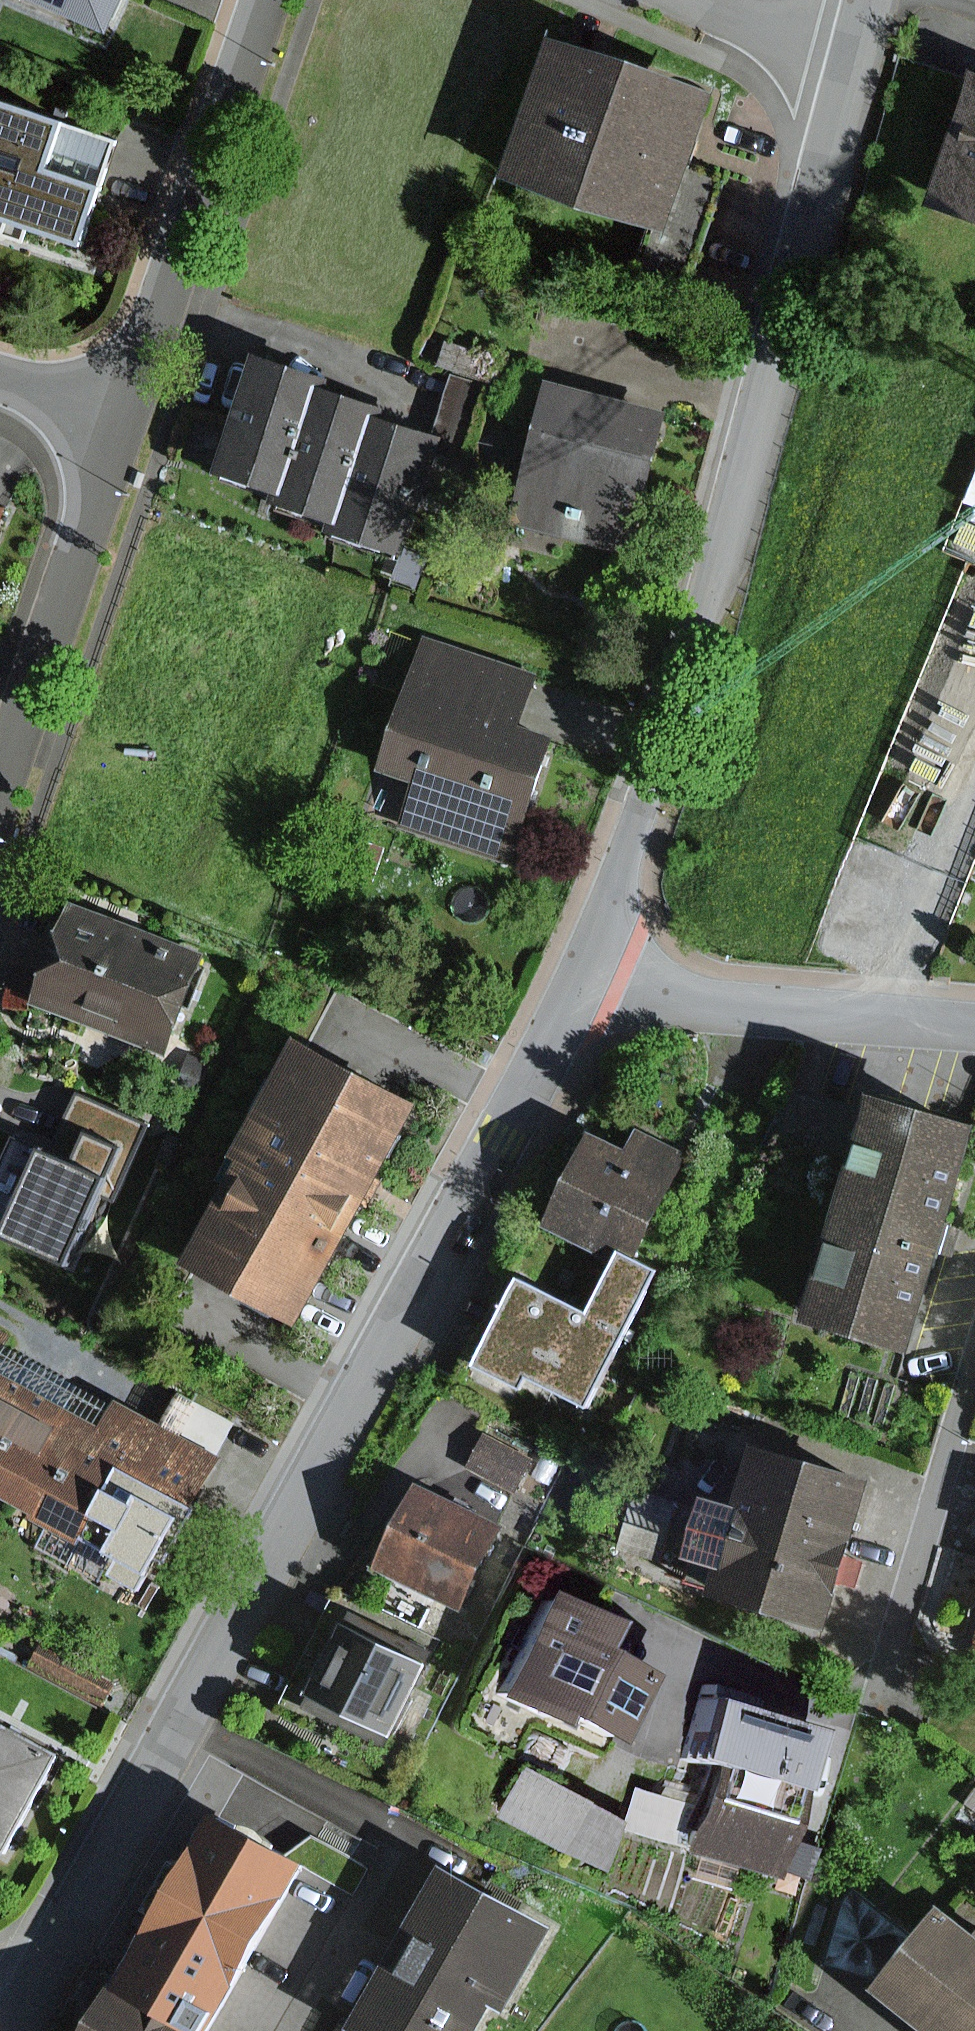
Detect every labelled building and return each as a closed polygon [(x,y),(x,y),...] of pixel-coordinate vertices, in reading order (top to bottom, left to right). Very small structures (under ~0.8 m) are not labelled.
[(139,26),(151,0),(83,0),(139,26)] [(497,175),(653,227),(698,94),(542,42),(497,175)] [(0,99),(0,208),(106,241),(123,189),(62,169),(77,124),(0,99)] [(358,371),(288,346),(245,468),(316,493),(355,380),(358,371)] [(422,403),(355,380),(316,493),(314,500),(372,519),(409,410),(418,413),(422,403)] [(520,522),(627,548),(659,413),(552,388),(520,522)] [(418,413),(409,410),(372,519),(369,527),(433,549),(473,432),(418,413)] [(405,822),(514,855),(549,742),(519,732),(537,675),(426,641),(385,771),(418,782),(405,822)] [(80,995),(203,1038),(234,950),(111,908),(80,995)] [(198,1265),(318,1330),(445,1098),(325,1033),(198,1265)] [(73,1090),(45,1152),(7,1135),(0,1151),(0,1240),(64,1268),(97,1194),(112,1201),(147,1123),(73,1090)] [(955,1349),(974,1275),(974,1108),(917,1092),(855,1322),(955,1349)] [(567,1225),(634,1257),(646,1238),(669,1246),(712,1147),(656,1122),(647,1142),(611,1126),(567,1225)] [(618,1308),(548,1274),(503,1362),(551,1386),(556,1376),(614,1406),(684,1267),(648,1248),(618,1308)] [(38,1350),(10,1335),(17,1323),(0,1315),(0,1423),(38,1350)] [(38,1350),(0,1423),(0,1467),(39,1487),(96,1380),(38,1350)] [(96,1380),(39,1487),(88,1514),(146,1407),(96,1380)] [(151,1397),(146,1407),(88,1514),(182,1563),(244,1447),(151,1397)] [(528,1461),(484,1437),(467,1470),(510,1493),(528,1461)] [(815,1631),(861,1493),(760,1460),(714,1597),(815,1631)] [(459,1618),(498,1532),(411,1492),(371,1578),(459,1618)] [(635,1618),(571,1589),(523,1694),(641,1748),(676,1672),(622,1647),(635,1618)] [(388,1747),(425,1662),(328,1621),(292,1705),(388,1747)] [(741,1685),(714,1678),(692,1762),(826,1797),(844,1729),(736,1701),(741,1685)] [(35,1851),(89,1749),(0,1701),(0,1832),(35,1851)] [(493,1822),(610,1861),(628,1808),(511,1769),(493,1822)] [(818,1825),(718,1794),(715,1804),(651,1784),(640,1820),(703,1839),(700,1849),(793,1877),(796,1868),(821,1876),(832,1841),(814,1835),(818,1825)] [(114,1991),(184,2030),(208,2030),(304,1864),(216,1813),(114,1991)] [(390,2030),(494,2030),(516,1990),(536,2001),(578,1923),(463,1861),(374,2023),(390,2030)] [(900,1984),(926,1928),(857,1896),(831,1952),(900,1984)] [(966,1918),(907,1993),(956,2030),(974,2030),(974,1925),(966,1918)] [(99,1992),(77,2030),(170,2030),(99,1992)]
